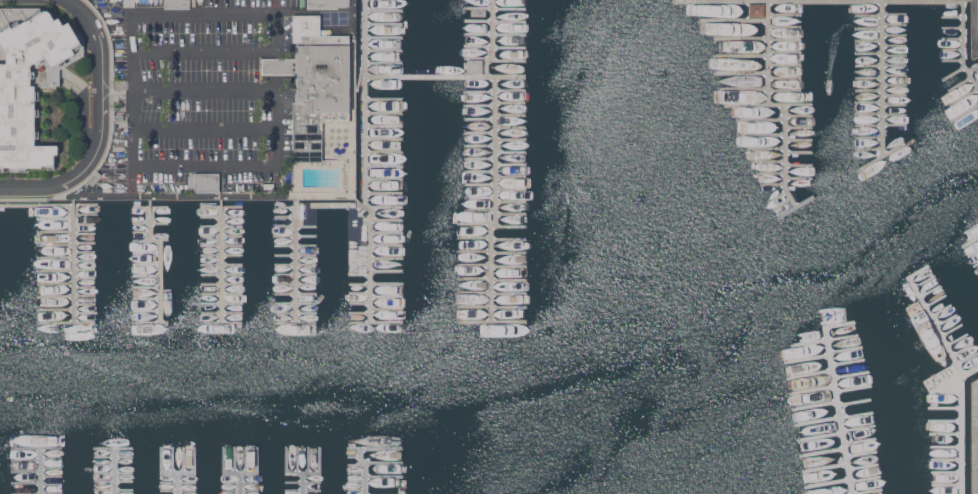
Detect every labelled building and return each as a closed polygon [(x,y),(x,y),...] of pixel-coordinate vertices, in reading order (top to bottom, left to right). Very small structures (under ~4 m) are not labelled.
[(163,8),(189,9),(189,0),(163,0),(163,8)] [(307,9),(307,0),(350,0),(350,6),(348,6),(348,7),(339,7),(339,9),(307,9)] [(764,3),(764,16),(750,17),(750,3),(764,3)] [(12,170),(0,170),(0,8),(51,9),(57,19),(60,17),(64,24),(70,21),(80,39),(84,39),(83,46),(83,51),(83,55),(61,69),(61,85),(57,85),(57,89),(38,89),(38,96),(40,96),(40,102),(37,102),(37,107),(39,107),(39,116),(37,116),(37,131),(40,131),(40,140),(37,140),(37,144),(59,144),(59,154),(59,169),(42,169),(42,167),(29,167),(29,171),(15,171),(15,167),(12,167),(12,170)] [(293,161),(293,102),(297,102),(297,74),(262,74),(262,58),(296,58),(296,45),(302,45),(302,42),(293,42),(293,14),(321,14),(321,35),(350,34),(350,122),(323,122),(323,161),(293,161)] [(483,59),(483,73),(468,73),(468,59),(483,59)] [(97,169),(103,175),(93,186),(87,180),(97,169)] [(219,173),(189,173),(188,191),(219,192),(219,173)]
